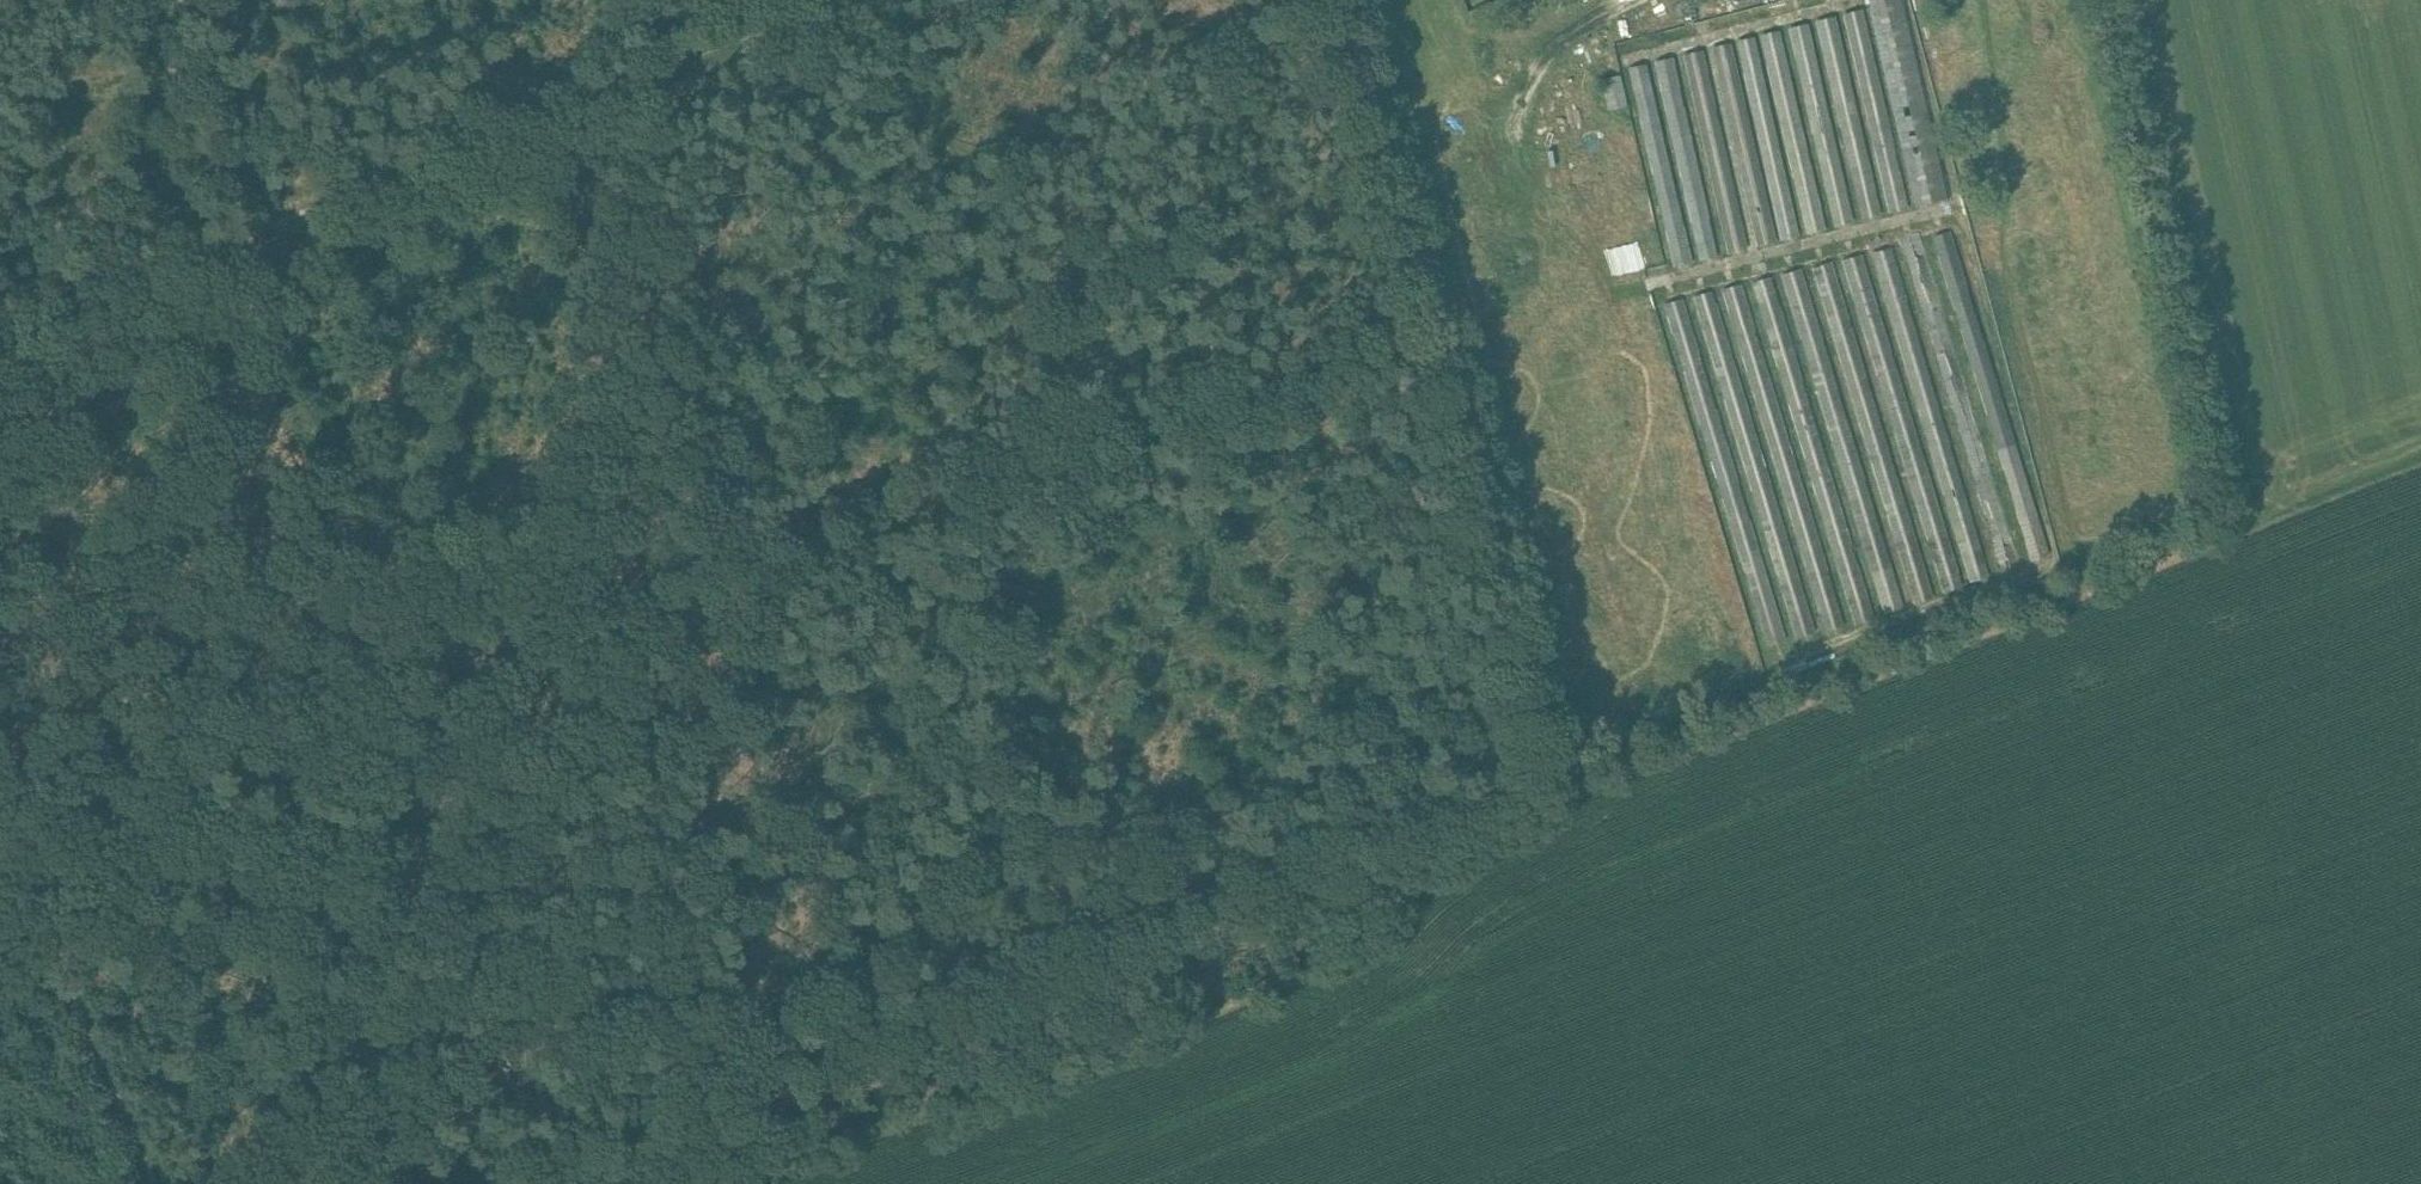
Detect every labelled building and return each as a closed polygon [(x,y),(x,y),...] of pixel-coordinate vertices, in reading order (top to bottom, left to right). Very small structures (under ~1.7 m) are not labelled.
[(1912,208),(1948,201),(1904,0),(1868,0),(1871,9),(1867,10),(1912,208)] [(1622,73),(1603,78),(1611,109),(1630,104),(1622,73)] [(1945,127),(1956,125),(1953,109),(1942,111),(1945,127)] [(1935,234),(1945,286),(1964,282),(1953,230),(1935,234)]
